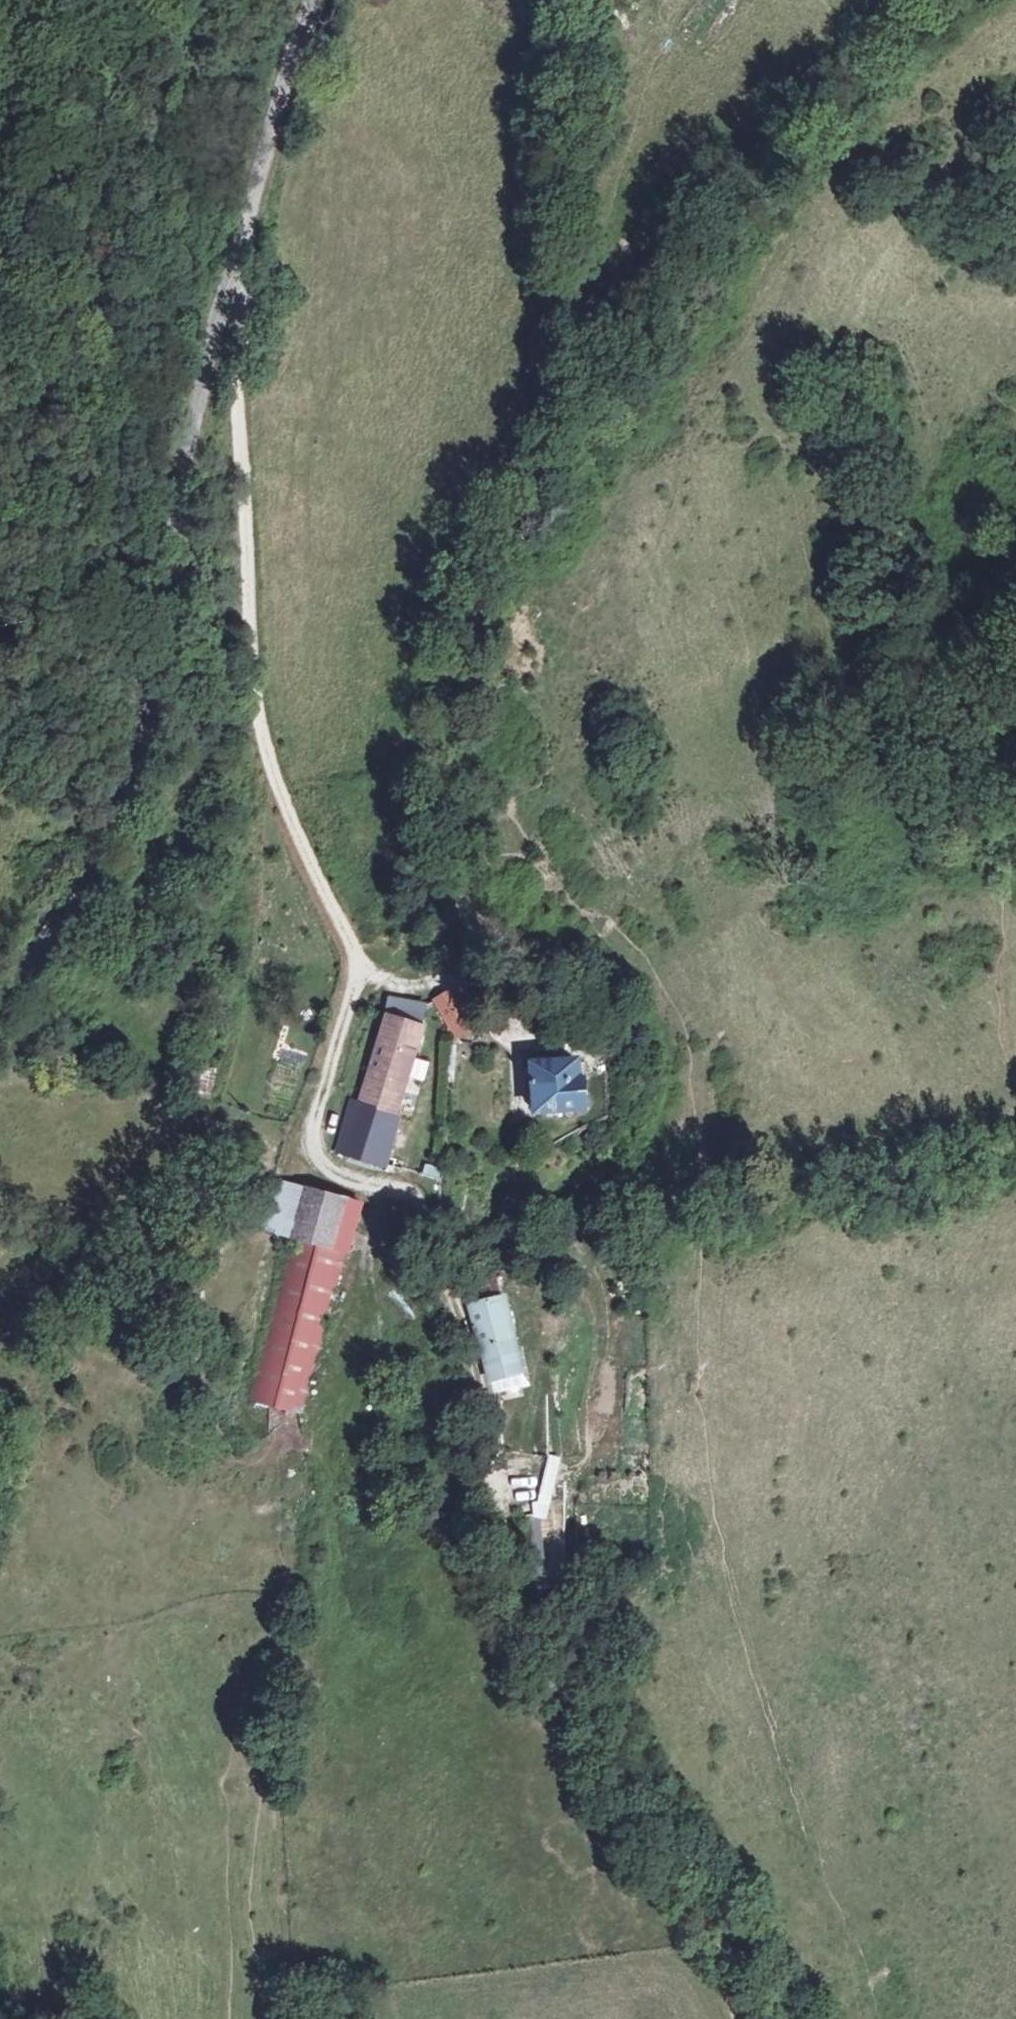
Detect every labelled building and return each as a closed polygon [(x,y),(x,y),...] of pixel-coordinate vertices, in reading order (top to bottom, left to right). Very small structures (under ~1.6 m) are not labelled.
[(456,1036),(472,1027),(450,992),(435,1001),(456,1036)] [(423,1026),(427,1009),(389,1001),(384,1019),(423,1026)] [(423,1026),(384,1019),(378,1049),(359,1104),(352,1101),(338,1149),(346,1152),(382,1163),(404,1083),(406,1082),(416,1050),(423,1026)] [(572,1064),(532,1066),(534,1109),(584,1106),(583,1080),(580,1081),(573,1081),(572,1064)] [(190,1067),(185,1094),(208,1098),(213,1071),(190,1067)] [(262,1144),(255,1150),(269,1165),(277,1159),(262,1144)] [(344,1158),(376,1169),(378,1162),(346,1152),(344,1158)] [(294,1237),(307,1188),(279,1180),(264,1229),(294,1237)] [(294,1237),(348,1251),(362,1204),(307,1188),(294,1237)] [(251,1400),(306,1414),(348,1251),(294,1237),(251,1400)] [(469,1306),(499,1298),(490,1259),(461,1265),(469,1306)] [(499,1298),(469,1306),(490,1378),(521,1372),(510,1317),(503,1297),(499,1298)] [(522,1349),(517,1350),(521,1372),(490,1378),(495,1391),(529,1384),(522,1349)] [(531,1524),(532,1547),(544,1547),(542,1523),(531,1524)] [(548,1568),(537,1570),(539,1580),(549,1579),(548,1568)]
